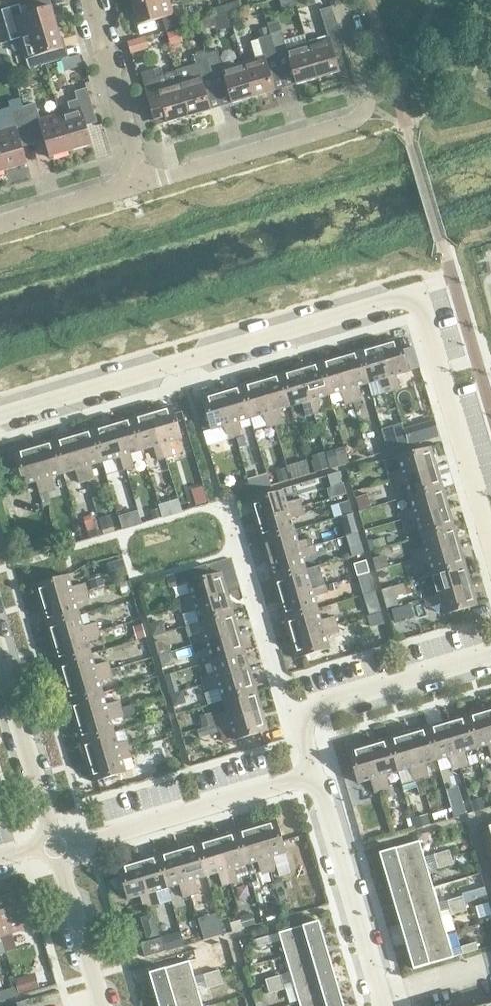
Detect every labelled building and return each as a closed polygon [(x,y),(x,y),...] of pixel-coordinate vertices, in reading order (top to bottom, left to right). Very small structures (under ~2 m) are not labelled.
[(20,39),(57,28),(50,7),(47,7),(45,0),(36,0),(19,5),(11,8),(1,11),(10,41),(20,39)] [(132,4),(139,26),(173,16),(169,0),(147,0),(132,4)] [(294,0),(280,0),(283,10),(296,6),(294,0)] [(238,2),(226,6),(228,13),(240,10),(238,2)] [(228,13),(226,6),(214,9),(216,17),(228,13)] [(335,16),(331,6),(319,9),(323,20),(335,16)] [(177,28),(173,16),(162,19),(166,31),(177,28)] [(328,38),(307,44),(317,79),(339,72),(331,44),(342,41),(335,16),(323,20),(328,38)] [(287,50),(280,25),(268,29),(270,35),(277,60),(288,57),(296,85),(317,79),(307,44),(287,50)] [(63,49),(57,28),(20,39),(26,60),(29,70),(62,60),(59,50),(63,49)] [(170,45),(182,41),(179,31),(167,35),(170,45)] [(263,57),(243,63),(253,98),(275,91),(266,63),(277,60),(270,35),(258,39),(263,57)] [(145,39),(127,44),(131,56),(148,51),(145,39)] [(253,98),(243,63),(223,69),(217,51),(205,54),(213,79),(223,76),(232,104),(253,98)] [(176,72),(179,82),(189,117),(210,110),(202,82),(213,79),(205,54),(194,58),(197,69),(190,71),(189,68),(176,72)] [(79,67),(83,66),(80,55),(73,57),(74,63),(79,67)] [(167,123),(189,117),(179,82),(176,72),(155,78),(153,70),(141,74),(146,92),(145,92),(154,121),(165,117),(167,123)] [(17,76),(22,87),(33,81),(27,71),(17,76)] [(75,92),(77,100),(67,103),(70,112),(60,115),(70,151),(92,145),(84,118),(95,115),(87,89),(75,92)] [(40,121),(37,112),(35,104),(23,108),(31,135),(41,132),(49,158),(70,151),(60,115),(40,121)] [(0,132),(0,151),(6,170),(27,164),(20,138),(31,135),(23,108),(10,111),(15,128),(0,132)] [(399,339),(378,345),(392,391),(400,389),(396,376),(408,372),(399,339)] [(392,391),(378,345),(359,351),(368,384),(380,380),(384,394),(392,391)] [(359,351),(339,357),(353,403),(360,400),(357,387),(368,384),(359,351)] [(416,354),(404,357),(405,362),(408,372),(420,369),(416,354)] [(319,362),(329,395),(341,392),(345,405),(353,403),(339,357),(319,362)] [(319,362),(300,368),(313,414),(321,412),(317,399),(329,395),(319,362)] [(313,414),(300,368),(280,374),(290,407),(302,403),(306,417),(313,414)] [(280,374),(261,380),(274,426),(282,424),(278,410),(290,407),(280,374)] [(274,426),(261,380),(241,385),(251,418),(262,415),(266,428),(274,426)] [(241,385),(222,391),(235,437),(243,435),(239,422),(251,418),(241,385)] [(227,440),(235,437),(222,391),(201,397),(211,430),(223,426),(227,440)] [(211,430),(203,403),(195,405),(203,432),(211,430)] [(151,412),(165,458),(173,456),(169,443),(181,439),(172,406),(151,412)] [(151,412),(132,418),(141,451),(153,447),(157,460),(165,458),(151,412)] [(130,454),(141,451),(132,418),(112,423),(126,470),(134,467),(130,454)] [(328,418),(317,421),(322,440),(333,438),(328,418)] [(435,419),(404,428),(409,445),(428,439),(440,436),(435,419)] [(112,423),(93,429),(102,462),(114,459),(118,472),(126,470),(112,423)] [(93,429),(73,435),(87,481),(95,479),(91,466),(102,462),(93,429)] [(87,481),(73,435),(54,441),(63,474),(75,470),(79,483),(87,481)] [(245,441),(243,436),(236,438),(238,448),(244,447),(245,441)] [(54,441),(34,446),(48,493),(55,490),(52,477),(63,474),(54,441)] [(40,495),(48,493),(34,446),(14,452),(23,485),(36,482),(40,495)] [(388,474),(390,481),(436,468),(430,448),(397,457),(401,470),(388,474)] [(346,463),(344,455),(337,457),(336,453),(326,456),(329,468),(346,463)] [(297,478),(310,474),(306,460),(293,464),(297,478)] [(326,462),(316,465),(318,472),(328,469),(326,462)] [(436,468),(390,481),(392,489),(406,485),(409,497),(442,487),(436,468)] [(278,484),(290,480),(286,469),(274,472),(278,484)] [(343,484),(340,472),(327,476),(331,488),(343,484)] [(258,479),(261,489),(270,486),(267,477),(258,479)] [(331,488),(326,489),(329,500),(339,497),(346,495),(343,484),(331,488)] [(207,503),(202,487),(191,490),(195,506),(207,503)] [(399,513),(402,521),(448,507),(442,487),(409,497),(413,509),(399,513)] [(249,501),(255,521),(302,508),(299,500),(286,504),(282,491),(249,501)] [(367,495),(356,498),(359,510),(370,506),(367,495)] [(1,520),(12,519),(9,497),(0,498),(0,512),(1,520)] [(348,501),(338,504),(342,517),(352,514),(350,508),(348,501)] [(162,517),(172,514),(170,507),(160,510),(162,517)] [(417,525),(421,536),(454,527),(448,507),(402,521),(404,529),(417,525)] [(255,521),(261,541),(294,531),(291,519),(304,515),(302,508),(255,521)] [(160,510),(152,512),(154,519),(162,517),(160,510)] [(130,513),(135,527),(141,525),(141,524),(137,511),(130,513)] [(345,535),(357,532),(352,514),(342,517),(340,518),(345,535)] [(88,531),(91,539),(102,536),(96,515),(83,518),(87,532),(88,531)] [(111,516),(99,520),(102,530),(114,527),(111,516)] [(411,552),(413,560),(459,546),(454,527),(421,536),(424,548),(411,552)] [(261,541),(267,560),(313,547),(311,539),(298,543),(294,531),(261,541)] [(372,541),(374,549),(386,546),(384,537),(372,541)] [(351,556),(363,553),(360,543),(348,546),(351,556)] [(465,566),(459,546),(413,560),(416,568),(429,564),(432,575),(465,566)] [(267,560),(273,580),(306,570),(302,558),(316,555),(313,547),(267,560)] [(382,556),(372,559),(375,570),(388,566),(386,559),(382,556)] [(114,578),(128,575),(124,560),(110,564),(114,578)] [(357,577),(369,574),(365,561),(353,565),(357,577)] [(422,591),(425,599),(471,585),(465,566),(432,575),(436,587),(422,591)] [(273,580),(279,599),(325,586),(322,578),(309,582),(306,570),(273,580)] [(178,599),(181,607),(227,593),(221,573),(188,583),(192,595),(178,599)] [(369,574),(357,577),(360,588),(372,585),(369,574)] [(68,575),(35,585),(41,606),(87,592),(84,584),(71,588),(68,575)] [(97,579),(85,582),(88,592),(100,589),(97,579)] [(130,592),(127,582),(119,584),(121,594),(130,592)] [(477,606),(471,585),(425,599),(427,607),(440,603),(444,615),(443,616),(446,627),(471,620),(468,608),(477,606)] [(279,599),(284,619),(317,609),(314,598),(327,594),(325,586),(279,599)] [(398,606),(395,598),(392,588),(381,591),(387,609),(398,606)] [(41,606),(46,625),(79,615),(76,604),(89,600),(87,592),(41,606)] [(227,593),(181,607),(183,615),(196,611),(200,623),(233,613),(227,593)] [(410,604),(392,610),(395,621),(413,616),(410,604)] [(284,619),(290,639),(336,625),(334,617),(321,621),(317,609),(284,619)] [(190,638),(192,646),(238,632),(233,613),(200,623),(203,634),(190,638)] [(79,615),(46,625),(52,645),(98,631),(96,623),(83,627),(79,615)] [(137,640),(146,637),(142,625),(133,627),(137,640)] [(339,633),(336,625),(290,639),(296,659),(329,649),(325,637),(339,633)] [(52,645),(58,664),(91,654),(87,643),(101,639),(98,631),(52,645)] [(244,652),(238,632),(192,646),(195,654),(208,650),(211,662),(244,652)] [(174,663),(170,652),(159,656),(162,667),(174,663)] [(201,677),(204,685),(250,672),(244,652),(211,662),(215,673),(201,677)] [(58,664),(64,684),(110,670),(108,662),(94,666),(91,654),(58,664)] [(125,675),(145,668),(141,657),(121,663),(125,675)] [(64,684),(69,703),(102,694),(99,682),(112,678),(110,670),(64,684)] [(250,672),(204,685),(206,693),(219,689),(223,701),(256,691),(250,672)] [(213,716),(215,724),(261,711),(256,691),(223,701),(226,712),(213,716)] [(69,703),(75,723),(121,709),(119,701),(106,705),(102,694),(69,703)] [(124,717),(121,709),(75,723),(81,742),(114,733),(110,721),(124,717)] [(486,710),(466,716),(476,749),(488,745),(490,757),(490,728),(486,710)] [(267,731),(261,711),(215,724),(218,732),(231,728),(235,741),(267,731)] [(215,724),(213,716),(212,717),(211,715),(200,718),(203,728),(215,724)] [(476,749),(466,716),(447,722),(460,768),(468,766),(464,752),(476,749)] [(460,768),(447,722),(427,727),(437,760),(448,757),(452,770),(460,768)] [(215,724),(203,728),(197,730),(199,738),(218,732),(215,724)] [(437,760),(427,727),(407,733),(421,779),(429,777),(425,764),(437,760)] [(81,742),(87,762),(133,748),(131,741),(117,744),(114,733),(81,742)] [(421,779),(407,733),(388,739),(397,772),(409,768),(413,782),(421,779)] [(158,752),(172,747),(168,734),(154,739),(158,752)] [(397,772),(388,739),(368,745),(382,791),(390,789),(386,775),(397,772)] [(382,791),(368,745),(348,751),(358,784),(370,780),(374,793),(382,791)] [(133,748),(87,762),(93,782),(126,773),(122,760),(135,756),(133,748)] [(481,800),(471,803),(474,812),(484,809),(481,800)] [(414,829),(430,825),(427,813),(411,818),(414,829)] [(255,826),(269,872),(277,870),(273,857),(285,853),(276,820),(255,826)] [(255,826),(236,832),(245,865),(257,861),(261,875),(269,872),(255,826)] [(236,832),(216,838),(230,884),(238,882),(234,868),(245,865),(236,832)] [(230,884),(216,838),(197,844),(206,876),(218,873),(222,886),(230,884)] [(379,853),(386,877),(426,865),(419,841),(379,853)] [(197,844),(177,849),(191,895),(199,893),(195,880),(206,876),(197,844)] [(191,895),(177,849),(158,855),(167,888),(179,885),(183,898),(191,895)] [(434,855),(436,862),(451,858),(449,851),(434,855)] [(158,855),(138,861),(152,907),(159,905),(156,892),(167,888),(158,855)] [(451,858),(436,862),(438,869),(453,865),(451,858)] [(144,909),(152,907),(138,861),(118,867),(127,900),(140,896),(144,909)] [(386,877),(393,900),(433,888),(426,865),(386,877)] [(276,888),(282,886),(280,879),(274,881),(276,888)] [(440,911),(433,888),(393,900),(399,923),(440,911)] [(284,892),(278,893),(280,901),(286,899),(284,892)] [(17,950),(12,933),(24,930),(20,917),(15,901),(13,895),(0,899),(0,933),(6,954),(17,950)] [(447,901),(449,908),(465,904),(463,897),(447,901)] [(475,915),(489,912),(486,900),(472,903),(475,915)] [(465,904),(449,908),(451,915),(467,911),(465,904)] [(399,923),(406,946),(447,934),(440,911),(399,923)] [(256,924),(253,913),(240,917),(243,928),(256,924)] [(199,925),(203,939),(222,933),(218,920),(199,925)] [(278,933),(285,957),(326,945),(319,921),(278,933)] [(162,938),(166,952),(183,947),(179,933),(162,938)] [(454,958),(451,950),(447,934),(406,946),(413,970),(454,958)] [(271,943),(269,936),(254,941),(256,948),(271,943)] [(162,938),(141,944),(145,958),(166,952),(162,938)] [(476,943),(461,947),(463,954),(478,950),(476,943)] [(285,957),(292,980),(332,968),(326,945),(285,957)] [(149,973),(156,997),(196,985),(189,961),(149,973)] [(339,991),(332,968),(292,980),(299,1003),(339,991)] [(204,975),(206,982),(221,978),(219,971),(204,975)] [(32,990),(28,975),(14,979),(18,994),(32,990)] [(265,980),(267,987),(282,983),(280,976),(265,980)] [(221,978),(206,982),(208,989),(223,984),(221,978)] [(282,983),(267,987),(269,994),(284,990),(282,983)] [(158,1005),(202,1005),(196,985),(156,997),(158,1005)] [(300,1005),(344,1005),(339,991),(299,1003),(300,1005)]
